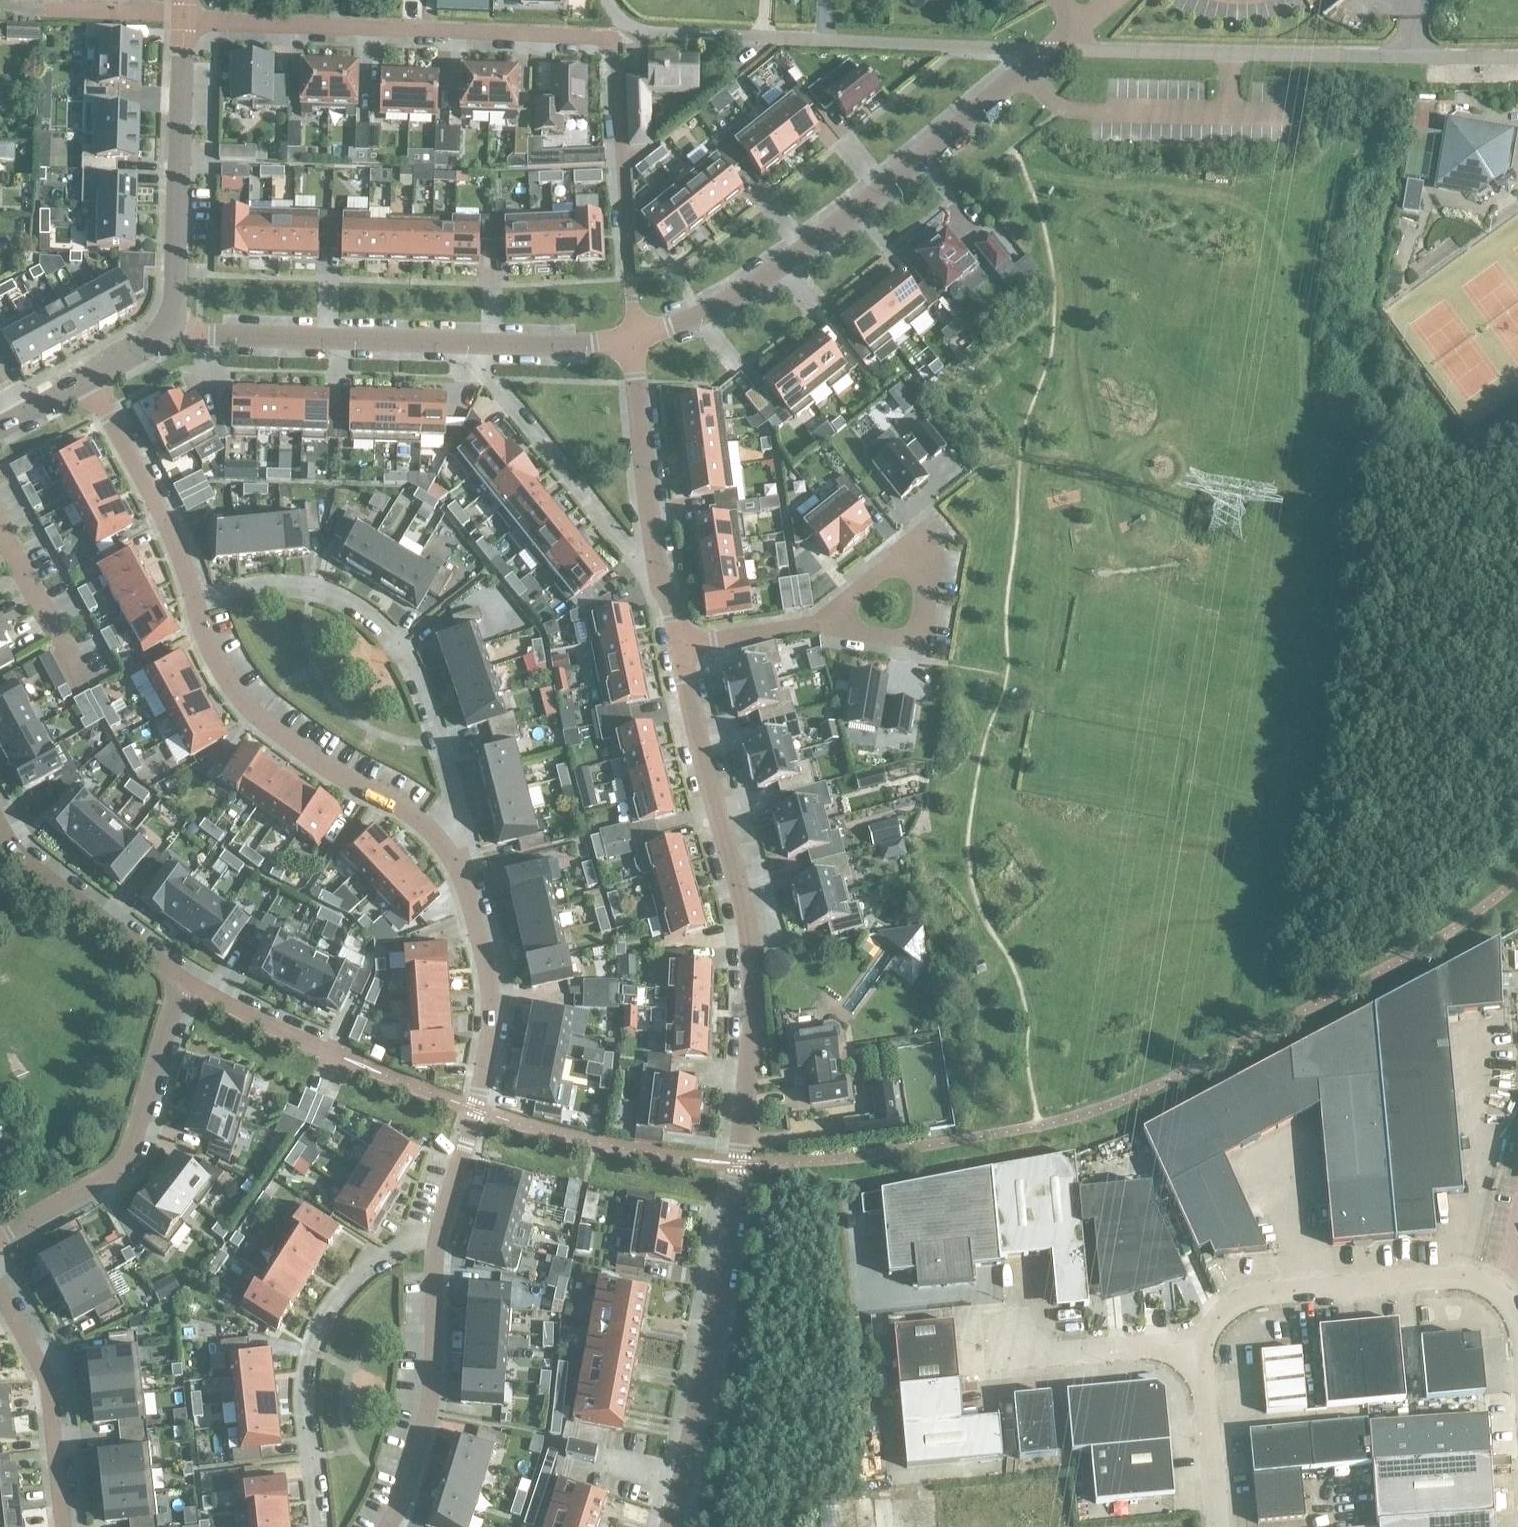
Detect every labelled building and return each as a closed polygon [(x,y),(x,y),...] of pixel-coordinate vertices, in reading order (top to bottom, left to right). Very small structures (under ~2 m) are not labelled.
[(489,12),(489,0),(439,0),(439,11),(489,12)] [(39,26),(7,25),(7,40),(39,41),(39,26)] [(141,65),(142,41),(114,40),(114,29),(87,28),(86,51),(96,51),(95,64),(141,65)] [(696,64),(687,64),(688,60),(673,59),(673,55),(655,54),(655,59),(652,59),(651,79),(627,80),(630,146),(652,145),(649,92),(678,92),(678,88),(696,88),(696,64)] [(235,82),(235,102),(253,103),(253,109),(289,110),(289,83),(270,83),(270,59),(236,58),(236,62),(233,62),(232,82),(235,82)] [(329,111),(330,64),(303,63),(301,117),(312,117),(312,110),(329,111)] [(140,89),(141,65),(95,64),(95,77),(85,76),(84,100),(112,101),(112,89),(140,89)] [(330,64),(329,111),(330,111),(330,106),(346,106),(345,118),(356,119),(358,65),(330,64)] [(489,116),(490,69),(463,68),(462,120),(472,120),(472,115),(489,116)] [(490,69),(489,116),(506,116),(505,123),(516,124),(518,70),(490,69)] [(788,75),(795,85),(802,79),(794,69),(788,75)] [(562,132),(562,118),(585,118),(585,70),(553,70),(552,102),(537,102),(537,132),(562,132)] [(879,93),(862,71),(838,90),(830,81),(823,87),(820,83),(808,92),(824,111),(834,103),(847,119),(879,93)] [(409,116),(410,75),(383,74),(382,115),(409,116)] [(410,75),(409,116),(436,117),(437,75),(410,75)] [(740,91),(734,83),(725,91),(726,92),(731,98),(740,91)] [(818,133),(803,115),(813,107),(798,88),(788,96),(787,94),(768,109),(799,147),(818,133)] [(37,91),(37,100),(52,100),(52,91),(37,91)] [(93,136),(139,137),(140,113),(112,112),(112,101),(84,100),(83,136),(93,136)] [(799,147),(768,109),(768,110),(772,115),(756,128),(751,123),(781,162),(799,147)] [(1512,131),(1447,120),(1436,185),(1469,191),(1507,164),(1512,131)] [(781,162),(751,123),(732,138),(733,140),(723,148),(738,167),(748,159),(763,176),(781,162)] [(289,124),(288,149),(300,150),(301,125),(289,124)] [(368,152),(368,127),(356,127),(355,152),(368,152)] [(368,127),(368,152),(380,152),(381,127),(368,127)] [(448,155),(448,130),(436,129),(435,154),(448,155)] [(448,130),(448,155),(460,155),(461,130),(448,130)] [(527,157),(528,132),(516,132),(515,157),(527,157)] [(138,161),(139,137),(93,136),(93,148),(83,148),(82,172),(83,172),(110,172),(110,160),(138,161)] [(1108,158),(1108,141),(1098,141),(1099,158),(1108,158)] [(255,153),(255,148),(244,148),(243,162),(254,162),(255,153)] [(669,156),(662,148),(653,156),(659,164),(669,156)] [(742,193),(728,175),(738,167),(723,148),(713,156),(711,155),(693,169),(723,208),(742,193)] [(255,153),(254,162),(267,162),(268,155),(265,153),(255,153)] [(577,167),(576,153),(553,154),(553,168),(577,167)] [(435,168),(447,168),(448,155),(435,154),(435,168)] [(659,164),(653,156),(643,163),(650,171),(659,164)] [(50,160),(36,159),(35,170),(50,170),(50,160)] [(670,161),(649,177),(656,186),(676,170),(670,161)] [(250,180),(250,168),(222,167),(221,179),(250,180)] [(412,178),(413,168),(401,167),(400,178),(412,178)] [(272,179),(273,169),(260,168),(260,179),(272,179)] [(433,168),(413,168),(412,178),(412,182),(434,182),(434,174),(435,174),(435,168),(433,168)] [(273,169),(272,179),(284,179),(285,169),(273,169)] [(723,208),(693,169),(692,170),(697,176),(680,189),(707,224),(708,224),(706,222),(723,208)] [(46,183),(47,171),(37,170),(36,183),(46,183)] [(137,205),(137,183),(117,182),(118,173),(110,172),(83,172),(82,204),(94,205),(94,204),(137,205)] [(378,182),(390,183),(391,173),(379,172),(378,182)] [(602,184),(602,172),(574,174),(574,186),(602,184)] [(434,182),(455,183),(455,175),(435,174),(434,174),(434,182)] [(551,175),(551,185),(563,184),(563,174),(551,175)] [(469,185),(469,175),(455,175),(455,183),(455,184),(469,185)] [(539,185),(551,185),(551,175),(539,175),(539,185)] [(228,205),(255,206),(256,182),(228,181),(228,205)] [(1407,182),(1402,212),(1418,215),(1423,184),(1407,182)] [(609,199),(608,185),(579,186),(580,200),(609,199)] [(572,199),(572,187),(544,187),(545,200),(572,199)] [(707,224),(680,189),(662,204),(688,236),(705,222),(707,224)] [(137,226),(137,206),(137,205),(94,204),(94,205),(93,225),(93,226),(136,227),(136,226),(137,226)] [(688,236),(662,204),(643,218),(647,224),(635,234),(636,248),(655,233),(669,251),(688,236)] [(293,259),(294,210),(293,210),(293,217),(271,217),(270,261),(270,258),(293,259)] [(316,260),(317,237),(331,238),(331,214),(318,213),(318,211),(294,210),(293,259),(316,260)] [(578,262),(602,261),(600,218),(598,218),(598,211),(574,212),(575,219),(576,219),(578,262)] [(50,224),(50,212),(40,212),(40,224),(50,224)] [(367,262),(369,213),(345,212),(345,214),(331,214),(331,238),(344,238),(344,261),(367,262)] [(389,265),(390,218),(389,218),(389,225),(369,225),(370,213),(369,213),(367,262),(388,262),(388,265),(389,265)] [(247,258),(248,216),(223,215),(222,258),(247,258)] [(532,264),(530,215),(506,216),(506,218),(493,218),(493,242),(507,242),(508,265),(532,264)] [(555,265),(553,221),(531,222),(531,215),(530,215),(532,264),(554,263),(554,265),(555,265)] [(270,261),(271,217),(249,216),(248,216),(247,258),(248,258),(269,258),(269,261),(270,261)] [(410,263),(412,219),(390,218),(389,265),(389,262),(410,263)] [(477,265),(478,242),(493,242),(493,218),(478,218),(478,223),(456,223),(456,220),(455,220),(454,264),(477,265)] [(432,266),(433,220),(412,219),(410,263),(431,264),(431,266),(432,266)] [(578,262),(576,219),(575,219),(575,220),(553,221),(555,265),(556,265),(555,263),(577,262),(578,262)] [(454,264),(455,220),(433,220),(432,266),(433,266),(433,264),(454,264)] [(50,236),(50,224),(40,224),(40,236),(50,236)] [(135,249),(136,227),(93,226),(93,225),(87,224),(87,248),(135,249)] [(976,265),(967,254),(963,257),(946,235),(944,237),(943,235),(931,244),(933,246),(918,258),(928,270),(926,272),(936,284),(938,283),(945,292),(960,281),(959,280),(976,265)] [(1008,262),(988,237),(975,247),(995,272),(1008,262)] [(82,265),(82,255),(70,254),(70,264),(82,265)] [(916,280),(924,274),(911,256),(903,262),(916,280)] [(59,269),(60,259),(48,258),(47,268),(59,269)] [(1038,273),(1027,259),(1014,270),(1025,284),(1038,273)] [(34,282),(45,276),(40,268),(29,273),(34,282)] [(1403,275),(1389,272),(1387,285),(1401,287),(1403,275)] [(137,309),(119,275),(99,286),(117,320),(137,309)] [(938,303),(923,284),(912,293),(898,275),(879,290),(910,328),(928,313),(927,311),(938,303)] [(17,291),(12,282),(2,288),(7,297),(17,291)] [(117,320),(99,286),(81,296),(80,296),(99,330),(117,321),(117,320)] [(910,328),(879,290),(861,304),(892,342),(893,342),(888,336),(905,323),(909,328),(910,328)] [(99,330),(80,296),(81,296),(79,292),(58,303),(60,307),(61,307),(80,340),(99,330)] [(892,342),(861,304),(843,319),(857,337),(848,344),(863,363),(872,355),(873,357),(892,342)] [(61,351),(42,317),(43,316),(38,307),(18,318),(42,361),(42,360),(43,361),(60,352),(60,351),(61,351)] [(80,340),(61,307),(60,307),(43,316),(42,317),(61,351),(80,340)] [(18,318),(0,328),(0,332),(22,372),(42,361),(18,318)] [(925,351),(942,339),(935,330),(919,342),(925,351)] [(858,367),(843,348),(833,356),(819,338),(801,352),(831,391),(850,376),(848,374),(858,367)] [(831,391),(801,352),(783,367),(813,405),(814,404),(810,399),(826,386),(830,391),(831,391)] [(944,369),(937,361),(928,369),(934,377),(944,369)] [(813,405),(783,367),(764,382),(778,399),(759,415),(766,424),(768,423),(775,432),(783,426),(793,418),(795,420),(813,405)] [(873,377),(886,392),(894,385),(881,370),(873,377)] [(280,434),(281,392),(281,389),(281,392),(258,391),(257,440),(258,440),(258,433),(280,434)] [(302,442),(304,393),(282,392),(282,389),(281,389),(281,392),(280,434),(302,435),(302,442)] [(257,440),(258,391),(235,391),(234,414),(219,417),(225,441),(233,439),(233,440),(257,440)] [(327,416),(328,394),(304,393),(302,442),(326,443),(326,440),(339,441),(339,417),(327,416)] [(397,445),(399,396),(399,393),(398,393),(398,396),(376,395),(374,444),(397,445)] [(420,446),(422,396),(399,396),(400,393),(399,393),(399,396),(397,445),(420,446)] [(374,444),(376,395),(352,394),(352,417),(339,417),(339,441),(351,441),(351,443),(374,444)] [(206,421),(193,396),(183,402),(181,398),(169,404),(195,451),(216,440),(218,443),(225,441),(219,417),(206,421)] [(444,429),(445,397),(422,396),(420,446),(421,446),(421,438),(444,439),(444,441),(456,442),(462,430),(444,429)] [(723,423),(719,400),(678,405),(681,429),(723,423)] [(195,451),(169,404),(157,411),(159,415),(149,421),(169,457),(190,446),(194,452),(195,451)] [(837,434),(847,427),(840,419),(831,426),(837,434)] [(726,446),(723,423),(681,429),(684,451),(681,451),(681,452),(726,446)] [(506,447),(492,430),(474,444),(462,430),(456,442),(448,456),(455,459),(459,456),(474,474),(508,447),(508,446),(506,447)] [(96,463),(84,441),(67,451),(61,440),(34,455),(52,487),(61,482),(96,463)] [(772,452),(770,440),(760,441),(762,453),(772,452)] [(928,479),(918,466),(930,457),(918,441),(905,451),(900,444),(874,465),(901,500),(928,479)] [(729,468),(726,446),(681,452),(682,452),(684,452),(687,474),(729,468)] [(488,492),(523,464),(525,463),(524,462),(522,464),(508,447),(474,474),(488,492)] [(769,470),(782,466),(778,453),(765,456),(769,470)] [(740,470),(765,468),(765,457),(739,458),(740,470)] [(108,484),(96,463),(61,482),(72,503),(108,484)] [(225,463),(225,480),(256,481),(256,464),(225,463)] [(525,463),(523,464),(488,492),(502,509),(496,514),(497,514),(537,482),(523,465),(525,463)] [(315,466),(301,466),(300,482),(314,482),(315,466)] [(732,491),(729,468),(687,474),(690,497),(713,494),(715,508),(738,504),(737,490),(732,491)] [(278,482),(279,472),(267,471),(266,482),(278,482)] [(290,482),(291,472),(279,472),(278,482),(290,482)] [(207,483),(202,473),(192,477),(198,488),(207,483)] [(396,485),(396,474),(384,474),(384,484),(396,485)] [(408,485),(408,475),(396,474),(396,485),(408,485)] [(870,527),(853,506),(862,498),(845,476),(835,484),(839,489),(820,504),(854,546),(865,538),(861,534),(870,527)] [(549,501),(536,484),(538,483),(537,482),(497,514),(511,532),(549,501),(551,500),(551,499),(549,501)] [(119,505),(108,484),(72,503),(84,524),(119,505)] [(36,496),(30,485),(21,490),(27,501),(36,496)] [(255,497),(256,487),(244,487),(243,497),(255,497)] [(268,498),(268,487),(256,487),(255,497),(268,498)] [(279,488),(280,500),(291,500),(291,488),(279,488)] [(215,500),(210,489),(201,493),(206,504),(215,500)] [(429,497),(418,490),(413,499),(424,505),(429,497)] [(42,506),(36,496),(27,501),(33,511),(42,506)] [(463,512),(479,504),(475,496),(458,504),(463,512)] [(434,511),(439,503),(429,497),(424,505),(434,511)] [(773,513),(771,499),(751,502),(753,516),(773,513)] [(551,500),(549,501),(511,532),(512,533),(517,528),(531,545),(525,549),(525,550),(564,519),(550,502),(552,500),(551,500)] [(446,509),(454,519),(462,513),(454,503),(446,509)] [(746,540),(742,517),(740,517),(738,504),(715,508),(717,521),(694,524),(697,548),(746,540)] [(854,546),(820,504),(802,519),(799,516),(791,522),(795,546),(804,545),(814,537),(831,558),(840,551),(843,555),(854,546)] [(131,527),(119,505),(84,524),(96,546),(131,527)] [(309,546),(308,534),(320,532),(317,505),(305,506),(306,514),(281,516),(285,556),(303,555),(303,554),(309,554),(309,546)] [(354,573),(375,538),(354,525),(358,518),(348,512),(333,536),(344,542),(333,560),(354,573)] [(461,529),(469,522),(462,513),(454,519),(461,529)] [(285,556),(281,516),(257,518),(261,559),(285,556)] [(261,559),(257,518),(233,521),(237,561),(261,559)] [(540,568),(578,537),(580,535),(578,536),(564,519),(525,550),(540,568)] [(237,561),(233,521),(209,523),(212,556),(212,555),(213,563),(220,562),(220,563),(237,561)] [(59,538),(53,527),(44,532),(50,543),(59,538)] [(554,585),(592,555),(578,537),(580,536),(580,535),(578,537),(540,568),(546,564),(559,580),(554,585)] [(65,548),(59,538),(50,543),(56,553),(65,548)] [(375,585),(396,550),(375,538),(354,573),(375,585)] [(491,548),(484,539),(476,545),(483,555),(491,548)] [(742,564),(739,542),(746,541),(746,540),(697,548),(701,570),(698,570),(698,571),(742,564)] [(787,557),(785,545),(775,547),(777,559),(787,557)] [(144,569),(132,547),(97,567),(109,589),(144,569)] [(499,558),(491,548),(483,555),(491,564),(499,558)] [(396,597),(416,563),(396,550),(375,585),(396,597)] [(828,581),(839,572),(823,552),(812,560),(828,581)] [(600,601),(589,588),(607,573),(592,555),(554,585),(569,604),(570,603),(577,611),(600,601)] [(788,569),(787,557),(777,559),(778,570),(788,569)] [(499,558),(491,564),(498,572),(505,566),(499,558)] [(438,599),(452,575),(441,568),(437,575),(416,563),(396,597),(417,610),(427,593),(438,599)] [(746,586),(742,564),(698,571),(701,571),(704,592),(704,593),(746,586)] [(156,590),(144,569),(109,589),(120,610),(156,590)] [(520,584),(512,574),(504,581),(512,590),(520,584)] [(810,587),(808,577),(796,579),(798,589),(810,587)] [(792,590),(790,580),(778,581),(780,592),(792,590)] [(527,593),(520,584),(512,590),(519,600),(527,593)] [(750,611),(746,586),(704,593),(708,618),(750,611)] [(92,598),(86,587),(77,592),(83,603),(92,598)] [(167,611),(156,590),(120,610),(132,631),(167,611)] [(816,591),(785,595),(789,627),(821,623),(816,591)] [(98,608),(92,598),(83,603),(89,613),(98,608)] [(483,647),(475,624),(482,621),(478,609),(452,618),(456,630),(444,634),(437,637),(439,643),(444,660),(483,647)] [(179,633),(167,611),(132,631),(144,653),(179,633)] [(634,635),(630,612),(593,619),(598,642),(591,643),(591,644),(634,635)] [(558,634),(553,623),(543,627),(548,638),(558,634)] [(0,628),(0,670),(14,662),(8,651),(14,648),(2,627),(0,628)] [(115,640),(109,629),(100,634),(106,645),(115,640)] [(549,641),(554,654),(574,646),(568,633),(549,641)] [(639,656),(634,635),(591,644),(595,665),(639,656),(641,656),(641,655),(639,656)] [(121,651),(115,640),(106,645),(112,655),(121,651)] [(544,653),(541,641),(531,643),(534,655),(544,653)] [(727,695),(778,681),(774,669),(782,667),(775,643),(749,650),(752,662),(724,670),(726,677),(722,678),(727,695)] [(490,670),(483,647),(444,660),(452,683),(490,670)] [(191,674),(183,659),(179,653),(173,656),(144,671),(156,693),(191,674)] [(546,665),(544,653),(534,655),(536,667),(546,665)] [(40,659),(46,669),(54,665),(49,654),(40,659)] [(551,660),(554,672),(570,668),(567,656),(551,660)] [(641,656),(639,656),(595,665),(600,686),(643,678),(639,657),(641,656)] [(33,704),(21,683),(24,681),(19,670),(0,680),(0,722),(33,704)] [(498,692),(490,670),(452,683),(460,705),(498,692)] [(566,684),(563,672),(554,674),(556,686),(566,684)] [(203,695),(191,674),(156,693),(167,714),(203,695)] [(908,735),(913,704),(893,701),(893,703),(883,702),(887,679),(854,674),(846,725),(878,730),(878,728),(888,730),(888,732),(908,735)] [(629,719),(626,705),(648,701),(643,678),(600,686),(604,709),(596,710),(599,726),(629,719)] [(789,691),(781,693),(778,681),(727,695),(732,713),(736,712),(738,718),(765,711),(769,723),(795,715),(789,691)] [(72,697),(66,686),(57,691),(63,702),(72,697)] [(506,716),(498,692),(460,705),(465,722),(466,722),(468,728),(475,726),(487,722),(491,734),(518,726),(513,713),(506,716)] [(214,716),(203,695),(167,714),(179,735),(214,716)] [(27,709),(33,705),(33,704),(0,722),(0,747),(1,748),(0,749),(0,750),(44,725),(38,728),(27,709)] [(116,715),(111,706),(100,712),(105,721),(116,715)] [(163,709),(152,715),(163,735),(175,729),(163,709)] [(99,723),(94,714),(80,722),(85,731),(99,723)] [(110,730),(120,724),(116,715),(105,721),(110,730)] [(793,754),(792,754),(789,742),(802,739),(795,715),(769,723),(772,734),(744,742),(746,748),(742,749),(747,767),(793,754)] [(226,738),(222,732),(223,732),(214,716),(179,735),(191,757),(219,742),(219,741),(226,738)] [(632,733),(629,719),(599,726),(603,741),(610,739),(616,761),(659,751),(653,728),(632,733)] [(56,746),(44,725),(0,750),(2,750),(13,770),(56,746)] [(519,765),(513,742),(521,740),(518,726),(491,734),(494,746),(474,751),(480,775),(519,765)] [(573,761),(585,759),(583,745),(572,747),(573,761)] [(73,777),(66,769),(61,771),(50,751),(56,747),(56,746),(13,770),(25,792),(45,781),(54,792),(73,777)] [(238,794),(260,760),(245,750),(240,747),(236,753),(235,752),(217,780),(238,794)] [(137,758),(131,748),(122,753),(128,763),(137,758)] [(664,771),(659,751),(616,761),(616,762),(623,761),(628,780),(621,782),(667,771),(667,770),(664,771)] [(799,791),(815,787),(808,763),(801,765),(797,752),(792,754),(793,754),(747,767),(752,784),(756,783),(757,790),(785,783),(788,794),(799,791)] [(143,769),(137,758),(128,763),(134,774),(143,769)] [(258,807),(280,773),(260,760),(238,794),(258,807)] [(525,789),(519,765),(480,775),(486,798),(525,789)] [(569,778),(566,766),(556,769),(559,780),(569,778)] [(536,785),(555,782),(553,771),(534,774),(536,785)] [(667,772),(667,771),(621,782),(627,803),(669,793),(664,772),(667,772)] [(278,820),(300,787),(280,773),(258,807),(278,820)] [(66,838),(98,801),(80,785),(82,782),(76,774),(73,777),(54,792),(64,803),(47,822),(66,838)] [(580,793),(593,789),(591,782),(588,783),(585,774),(575,776),(580,793)] [(572,789),(569,778),(559,780),(562,792),(572,789)] [(134,797),(140,789),(130,782),(124,790),(134,797)] [(828,822),(824,810),(832,808),(825,784),(815,787),(799,791),(802,803),(774,810),(776,817),(772,818),(777,836),(828,822)] [(297,834),(320,800),(300,787),(278,820),(297,834)] [(143,804),(149,796),(140,789),(134,797),(143,804)] [(531,812),(525,789),(486,798),(492,822),(531,812)] [(595,796),(593,789),(580,793),(584,810),(594,807),(591,797),(595,796)] [(675,816),(669,793),(627,803),(632,826),(675,816)] [(336,820),(340,814),(334,810),(320,800),(297,834),(318,848),(336,820)] [(83,856),(117,817),(98,801),(66,838),(84,854),(82,856),(83,856)] [(537,836),(531,812),(492,822),(498,846),(518,841),(521,853),(548,846),(545,834),(537,836)] [(103,870),(135,833),(117,817),(83,856),(83,857),(85,855),(103,870)] [(208,836),(215,828),(205,821),(199,829),(208,836)] [(888,844),(903,840),(897,821),(883,825),(888,844)] [(845,856),(839,832),(831,834),(828,822),(777,836),(782,853),(786,852),(788,859),(815,851),(818,863),(845,856)] [(360,873),(389,845),(377,832),(372,827),(343,855),(360,873)] [(218,843),(224,835),(215,828),(208,836),(218,843)] [(147,876),(162,857),(153,850),(153,849),(135,833),(103,870),(121,886),(137,868),(147,876)] [(689,864),(682,841),(661,848),(657,834),(634,840),(638,854),(635,862),(638,871),(644,877),(653,874),(689,864)] [(603,848),(600,836),(590,839),(594,850),(603,848)] [(406,863),(389,845),(360,873),(376,890),(406,863)] [(248,862),(255,854),(245,847),(239,855),(248,862)] [(606,859),(603,848),(594,850),(597,862),(606,859)] [(188,851),(178,865),(194,876),(204,862),(188,851)] [(235,860),(225,852),(219,860),(229,868),(235,860)] [(300,852),(278,892),(297,902),(318,862),(300,852)] [(164,917),(188,883),(168,869),(173,861),(164,854),(162,857),(147,876),(157,884),(143,902),(164,917)] [(264,861),(255,854),(248,862),(258,870),(264,861)] [(792,890),(797,907),(847,894),(844,882),(851,879),(845,856),(818,863),(822,875),(794,882),(796,889),(792,890)] [(244,867),(235,860),(229,868),(239,875),(244,867)] [(551,885),(545,861),(513,869),(506,870),(508,877),(507,877),(511,894),(551,885)] [(422,880),(406,863),(376,890),(393,908),(422,880)] [(595,875),(591,863),(581,866),(585,878),(595,875)] [(694,885),(689,864),(653,874),(659,894),(652,896),(652,897),(697,884),(694,885)] [(280,882),(285,873),(274,867),(270,876),(280,882)] [(598,886),(595,875),(585,878),(588,889),(598,886)] [(439,898),(434,893),(422,880),(393,908),(410,926),(433,903),(439,898)] [(182,933),(207,897),(188,883),(164,917),(183,930),(181,933),(182,933)] [(697,885),(697,884),(652,897),(658,918),(700,906),(695,886),(697,885)] [(556,909),(551,885),(511,894),(517,918),(556,909)] [(329,907),(333,897),(322,892),(318,901),(329,907)] [(611,908),(620,905),(617,893),(608,896),(611,908)] [(858,904),(850,906),(847,894),(797,907),(802,925),(805,924),(807,931),(835,923),(838,935),(865,928),(858,904)] [(203,945),(231,905),(230,904),(226,910),(207,897),(182,933),(184,931),(203,945)] [(340,912),(344,903),(333,897),(329,907),(340,912)] [(864,920),(883,919),(882,913),(901,912),(900,902),(863,904),(864,920)] [(249,946),(261,925),(251,919),(231,905),(203,945),(223,959),(237,939),(249,946)] [(614,919),(624,917),(620,905),(611,908),(614,919)] [(707,929),(700,906),(658,918),(664,941),(707,929)] [(328,924),(332,915),(321,909),(317,919),(328,924)] [(561,932),(556,909),(517,918),(522,941),(561,932)] [(608,921),(604,909),(595,912),(598,924),(608,921)] [(338,929),(343,920),(332,915),(328,924),(338,929)] [(373,926),(365,917),(357,924),(366,933),(373,926)] [(565,919),(565,932),(595,930),(594,917),(565,919)] [(611,932),(608,921),(598,924),(601,935),(611,932)] [(273,984),(294,940),(271,929),(270,931),(261,925),(249,946),(260,953),(251,973),(273,984)] [(381,934),(373,926),(366,933),(374,941),(381,934)] [(567,956),(561,932),(522,941),(527,965),(567,956)] [(599,938),(570,944),(573,957),(602,951),(599,938)] [(294,996),(313,956),(292,946),(295,940),(294,940),(273,984),(295,994),(293,996),(294,996)] [(1442,972),(1446,1015),(1447,1015),(1502,1010),(1500,941),(1442,972)] [(447,969),(446,951),(445,944),(438,945),(405,947),(407,972),(447,969)] [(626,958),(626,945),(615,946),(616,958),(619,958),(626,958)] [(930,971),(927,948),(905,951),(908,974),(930,971)] [(374,949),(375,961),(385,961),(386,961),(385,949),(374,949)] [(711,992),(712,968),(687,967),(688,951),(664,954),(663,966),(662,990),(711,992)] [(317,1004),(338,960),(337,959),(334,966),(313,956),(294,996),(295,997),(296,994),(317,1004)] [(572,980),(567,956),(527,965),(531,982),(532,982),(533,988),(540,987),(572,980)] [(626,958),(619,958),(620,977),(630,977),(629,958),(626,958)] [(361,997),(371,976),(360,971),(360,970),(338,960),(317,1004),(339,1015),(350,992),(361,997)] [(386,973),(385,961),(375,961),(376,973),(386,973)] [(449,993),(447,969),(407,972),(408,996),(449,993)] [(1447,1015),(1446,1015),(1442,972),(1373,1008),(1376,1041),(1448,1034),(1447,1015)] [(379,996),(384,985),(374,981),(370,992),(379,996)] [(619,996),(619,984),(609,984),(609,996),(619,996)] [(623,997),(637,998),(637,989),(623,988),(623,997)] [(710,1013),(711,992),(662,990),(656,989),(656,1001),(667,1001),(667,1011),(713,1014),(713,1013),(710,1013)] [(374,1007),(379,996),(370,992),(365,1003),(374,1007)] [(450,1017),(449,993),(408,996),(410,1020),(450,1017)] [(618,1008),(619,996),(609,996),(608,1008),(618,1008)] [(569,1036),(574,1011),(542,1005),(535,1004),(534,1011),(533,1011),(530,1028),(569,1036)] [(1380,1081),(1376,1041),(1373,1008),(1289,1053),(1295,1120),(1319,1108),(1332,1247),(1395,1241),(1388,1160),(1384,1121),(1380,1081)] [(624,1032),(637,1032),(638,1010),(625,1010),(624,1032)] [(713,1014),(667,1011),(666,1033),(709,1035),(710,1014),(713,1014)] [(452,1041),(450,1017),(410,1020),(412,1043),(452,1041)] [(363,1033),(367,1022),(358,1018),(353,1029),(363,1033)] [(808,1084),(811,1105),(847,1100),(844,1079),(838,1080),(836,1063),(838,1063),(835,1045),(841,1038),(839,1030),(833,1025),(825,1026),(820,1033),(794,1037),(798,1068),(808,1067),(810,1084),(808,1084)] [(565,1059),(569,1036),(530,1028),(525,1052),(565,1059)] [(358,1044),(363,1033),(353,1029),(349,1040),(358,1044)] [(364,1057),(374,1036),(366,1032),(356,1053),(364,1057)] [(708,1059),(709,1035),(666,1033),(666,1035),(668,1035),(666,1057),(648,1056),(647,1068),(671,1070),(672,1057),(708,1059)] [(1376,1041),(1380,1081),(1452,1074),(1448,1034),(1376,1041)] [(453,1058),(452,1041),(412,1043),(413,1068),(446,1066),(454,1065),(453,1058)] [(560,1083),(565,1059),(525,1052),(521,1075),(560,1083)] [(1224,1159),(1295,1120),(1289,1053),(1143,1131),(1198,1253),(1209,1248),(1214,1258),(1266,1253),(1224,1159)] [(612,1068),(614,1056),(603,1055),(602,1067),(612,1068)] [(248,1101),(255,1077),(208,1063),(201,1087),(248,1101)] [(611,1080),(612,1068),(602,1067),(601,1079),(611,1080)] [(696,1097),(697,1086),(670,1082),(671,1070),(647,1068),(646,1080),(656,1081),(653,1106),(699,1111),(700,1098),(696,1097)] [(1380,1081),(1384,1121),(1456,1114),(1452,1074),(1380,1081)] [(555,1107),(560,1083),(521,1075),(516,1099),(536,1103),(534,1116),(561,1121),(563,1108),(555,1107)] [(234,1121),(241,1100),(248,1102),(248,1101),(201,1087),(194,1110),(241,1124),(241,1123),(234,1121)] [(899,1135),(892,1087),(873,1090),(876,1118),(868,1118),(871,1138),(899,1135)] [(294,1120),(298,1110),(287,1106),(283,1115),(294,1120)] [(697,1125),(699,1111),(653,1106),(650,1130),(636,1128),(635,1141),(662,1146),(664,1132),(691,1135),(692,1124),(697,1125)] [(593,1116),(604,1118),(606,1110),(594,1107),(593,1116)] [(241,1124),(194,1110),(187,1134),(211,1141),(207,1153),(229,1164),(234,1148),(241,1124)] [(305,1125),(309,1115),(298,1110),(294,1120),(305,1125)] [(1384,1121),(1388,1160),(1428,1157),(1459,1154),(1456,1114),(1384,1121)] [(326,1122),(315,1118),(311,1127),(322,1132),(326,1122)] [(333,1137),(337,1127),(326,1122),(322,1132),(333,1137)] [(408,1172),(421,1151),(387,1129),(374,1150),(408,1172)] [(300,1160),(306,1150),(298,1144),(291,1154),(300,1160)] [(395,1192),(408,1172),(374,1150),(361,1170),(395,1192)] [(311,1194),(319,1181),(309,1174),(319,1159),(310,1152),(290,1179),(311,1194)] [(293,1170),(300,1160),(291,1154),(284,1164),(293,1170)] [(1428,1157),(1431,1197),(1432,1197),(1463,1194),(1459,1154),(1428,1157)] [(1075,1157),(992,1172),(1000,1259),(1052,1254),(1056,1302),(1060,1302),(1065,1306),(1070,1306),(1070,1309),(1089,1307),(1087,1291),(1078,1194),(1075,1157)] [(1388,1160),(1395,1241),(1436,1237),(1432,1197),(1431,1197),(1428,1157),(1388,1160)] [(214,1187),(224,1174),(202,1163),(195,1173),(175,1158),(161,1177),(159,1175),(158,1176),(160,1177),(199,1207),(214,1187)] [(526,1201),(533,1177),(501,1169),(494,1167),(492,1173),(487,1190),(526,1201)] [(382,1212),(395,1192),(361,1170),(348,1190),(382,1212)] [(969,1269),(1001,1266),(1000,1259),(992,1172),(992,1171),(881,1193),(861,1198),(863,1216),(883,1214),(889,1276),(911,1274),(912,1287),(970,1281),(969,1269)] [(199,1207),(160,1177),(158,1176),(160,1178),(146,1196),(184,1226),(185,1225),(179,1221),(193,1204),(199,1208),(199,1207)] [(575,1213),(581,1184),(569,1182),(563,1210),(575,1213)] [(1151,1188),(1078,1194),(1087,1291),(1099,1290),(1101,1306),(1186,1282),(1172,1251),(1154,1210),(1153,1210),(1151,1188)] [(368,1233),(382,1212),(348,1190),(334,1211),(368,1233)] [(526,1201),(487,1190),(481,1214),(520,1224),(526,1201)] [(681,1241),(683,1227),(678,1226),(680,1215),(653,1211),(655,1198),(627,1193),(625,1207),(632,1208),(628,1232),(681,1241)] [(265,1210),(272,1200),(263,1194),(257,1204),(265,1210)] [(184,1226),(146,1196),(130,1216),(150,1231),(143,1241),(165,1258),(173,1247),(170,1245),(184,1226)] [(595,1211),(598,1199),(586,1196),(583,1208),(595,1211)] [(258,1220),(265,1210),(257,1204),(250,1214),(258,1220)] [(337,1235),(341,1229),(335,1225),(307,1208),(294,1228),(328,1250),(338,1235),(337,1235)] [(573,1226),(576,1214),(566,1212),(563,1224),(573,1226)] [(520,1224),(481,1214),(474,1237),(513,1248),(520,1224)] [(51,1279),(95,1254),(77,1222),(53,1235),(59,1246),(45,1253),(46,1254),(39,1257),(42,1263),(51,1279)] [(213,1232),(224,1241),(231,1231),(220,1223),(213,1232)] [(315,1270),(328,1250),(294,1228),(281,1249),(315,1270)] [(679,1254),(681,1241),(628,1232),(624,1256),(618,1255),(616,1268),(643,1272),(645,1260),(673,1264),(674,1253),(679,1254)] [(238,1250),(245,1239),(236,1234),(229,1244),(238,1250)] [(507,1270),(514,1272),(517,1270),(522,1254),(521,1250),(513,1248),(474,1237),(469,1254),(470,1254),(468,1261),(475,1263),(506,1271),(507,1270)] [(592,1241),(578,1239),(576,1252),(590,1254),(592,1241)] [(246,1265),(253,1253),(243,1247),(236,1259),(246,1265)] [(566,1261),(568,1250),(558,1247),(556,1259),(566,1261)] [(136,1259),(130,1249),(121,1254),(127,1264),(136,1259)] [(302,1291),(315,1270),(281,1249),(268,1269),(302,1291)] [(222,1268),(229,1258),(220,1252),(213,1262),(222,1268)] [(62,1300),(107,1275),(95,1254),(51,1279),(62,1300)] [(148,1256),(127,1268),(133,1279),(154,1267),(148,1256)] [(215,1278),(222,1268),(213,1262),(207,1272),(215,1278)] [(289,1311),(302,1291),(268,1269),(255,1289),(289,1311)] [(125,1308),(107,1275),(62,1300),(71,1315),(74,1321),(81,1318),(94,1311),(100,1321),(125,1308)] [(566,1292),(568,1280),(558,1278),(556,1290),(566,1292)] [(624,1418),(648,1287),(600,1278),(574,1422),(617,1430),(621,1431),(622,1427),(624,1417),(624,1418)] [(163,1282),(152,1288),(160,1303),(171,1297),(163,1282)] [(509,1310),(511,1286),(478,1283),(478,1284),(471,1283),(470,1290),(469,1308),(509,1310)] [(289,1311),(255,1289),(242,1310),(270,1328),(270,1327),(276,1331),(280,1326),(289,1311)] [(563,1304),(566,1292),(556,1290),(553,1302),(563,1304)] [(507,1334),(509,1310),(469,1308),(467,1332),(507,1334)] [(1359,1326),(1366,1405),(1405,1401),(1398,1322),(1359,1326)] [(896,1357),(956,1351),(953,1324),(894,1329),(896,1357)] [(553,1337),(553,1325),(543,1325),(543,1337),(553,1337)] [(1124,1325),(1112,1328),(1114,1343),(1126,1341),(1124,1325)] [(1366,1405),(1359,1326),(1319,1330),(1326,1409),(1366,1405)] [(506,1358),(507,1334),(467,1332),(465,1355),(506,1358)] [(141,1370),(136,1333),(109,1336),(110,1349),(95,1350),(95,1351),(88,1351),(88,1358),(90,1376),(141,1370)] [(1426,1401),(1485,1396),(1481,1354),(1464,1356),(1462,1336),(1420,1340),(1426,1401)] [(553,1349),(553,1337),(543,1337),(543,1349),(553,1349)] [(273,1374),(271,1357),(270,1357),(270,1350),(262,1351),(262,1350),(250,1352),(248,1340),(221,1343),(222,1355),(230,1354),(233,1379),(273,1374)] [(956,1351),(896,1357),(899,1389),(959,1383),(956,1351)] [(1261,1354),(1266,1414),(1306,1411),(1301,1351),(1261,1354)] [(504,1382),(506,1358),(465,1355),(464,1379),(504,1382)] [(188,1359),(189,1372),(205,1370),(204,1358),(188,1359)] [(567,1377),(568,1365),(558,1363),(557,1376),(567,1377)] [(183,1378),(182,1366),(172,1367),(173,1379),(183,1378)] [(143,1394),(141,1370),(90,1376),(93,1400),(143,1394)] [(550,1386),(551,1374),(541,1373),(540,1385),(550,1386)] [(275,1398),(273,1374),(233,1379),(235,1402),(275,1398)] [(566,1389),(567,1377),(557,1376),(556,1387),(566,1389)] [(502,1407),(504,1382),(464,1379),(463,1397),(462,1404),(470,1404),(470,1405),(502,1407)] [(962,1423),(959,1383),(899,1389),(907,1471),(1002,1462),(998,1419),(962,1423)] [(549,1398),(550,1386),(540,1385),(539,1397),(549,1398)] [(1072,1453),(1170,1444),(1165,1392),(1156,1385),(1067,1393),(1072,1453)] [(565,1400),(566,1389),(556,1387),(554,1399),(565,1400)] [(0,1390),(0,1417),(10,1415),(7,1389),(0,1390)] [(147,1432),(143,1394),(93,1400),(95,1417),(96,1424),(103,1423),(103,1424),(118,1422),(120,1435),(147,1432)] [(202,1406),(201,1394),(191,1395),(192,1407),(202,1406)] [(1019,1460),(1056,1456),(1050,1395),(1013,1399),(1019,1460)] [(278,1422),(275,1398),(235,1402),(238,1426),(278,1422)] [(563,1412),(565,1400),(554,1399),(553,1411),(563,1412)] [(203,1418),(202,1406),(192,1407),(193,1419),(203,1418)] [(887,1407),(889,1428),(901,1427),(899,1407),(887,1407)] [(155,1433),(165,1432),(162,1409),(152,1410),(155,1433)] [(562,1424),(563,1412),(553,1411),(552,1423),(562,1424)] [(0,1417),(0,1444),(13,1442),(10,1415),(0,1417)] [(1494,1517),(1490,1457),(1487,1417),(1368,1425),(1371,1465),(1375,1465),(1379,1524),(1494,1517)] [(280,1439),(278,1422),(238,1426),(240,1451),(232,1452),(234,1464),(262,1461),(260,1449),(273,1447),(280,1446),(280,1439)] [(1371,1465),(1368,1425),(1367,1422),(1309,1427),(1313,1471),(1371,1465)] [(561,1436),(562,1424),(552,1423),(550,1435),(561,1436)] [(1253,1476),(1301,1472),(1313,1471),(1309,1427),(1249,1432),(1253,1476)] [(37,1445),(37,1429),(20,1429),(20,1446),(37,1445)] [(487,1470),(495,1447),(502,1449),(506,1437),(479,1429),(475,1440),(456,1435),(449,1458),(487,1470)] [(151,1469),(147,1432),(120,1435),(121,1448),(106,1449),(106,1450),(99,1450),(99,1457),(101,1475),(151,1469)] [(566,1458),(595,1464),(598,1450),(569,1444),(566,1458)] [(1175,1497),(1170,1444),(1072,1453),(1090,1452),(1095,1505),(1175,1497)] [(552,1471),(556,1460),(546,1457),(543,1468),(552,1471)] [(487,1470),(449,1458),(442,1481),(480,1493),(487,1470)] [(194,1477),(192,1465),(182,1466),(184,1478),(194,1477)] [(18,1489),(15,1467),(0,1469),(0,1491),(18,1489)] [(548,1483),(552,1471),(543,1468),(539,1480),(548,1483)] [(154,1493),(151,1469),(101,1475),(104,1499),(154,1493)] [(1301,1472),(1253,1476),(1257,1524),(1305,1520),(1301,1472)] [(287,1502),(285,1482),(284,1482),(284,1478),(276,1478),(244,1482),(247,1506),(287,1502)] [(603,1507),(607,1494),(603,1493),(561,1479),(546,1526),(597,1526),(603,1507)] [(545,1494),(548,1483),(539,1480),(535,1491),(545,1494)] [(185,1481),(162,1483),(163,1495),(186,1493),(185,1481)] [(473,1516),(480,1493),(442,1481),(435,1504),(473,1516)] [(20,1511),(18,1489),(0,1491),(0,1513),(20,1511)] [(541,1506),(545,1494),(535,1491),(531,1502),(541,1506)] [(524,1507),(527,1495),(518,1492),(514,1503),(524,1507)] [(154,1493),(104,1499),(105,1516),(106,1516),(107,1523),(114,1522),(114,1523),(129,1521),(130,1526),(158,1526),(154,1493)] [(214,1510),(212,1498),(202,1499),(203,1511),(214,1510)] [(287,1502),(247,1506),(249,1526),(277,1526),(290,1526),(287,1502)] [(537,1517),(541,1506),(531,1502),(528,1514),(537,1517)] [(520,1518),(524,1507),(514,1503),(510,1515),(520,1518)] [(473,1516),(435,1504),(428,1526),(470,1526),(473,1516)] [(874,1509),(828,1517),(830,1526),(863,1526),(877,1525),(874,1509)] [(20,1511),(0,1513),(0,1526),(22,1526),(20,1511)] [(537,1517),(528,1514),(524,1525),(529,1526),(534,1526),(537,1517)] [(1494,1517),(1379,1524),(1379,1526),(1495,1526),(1494,1517)]
